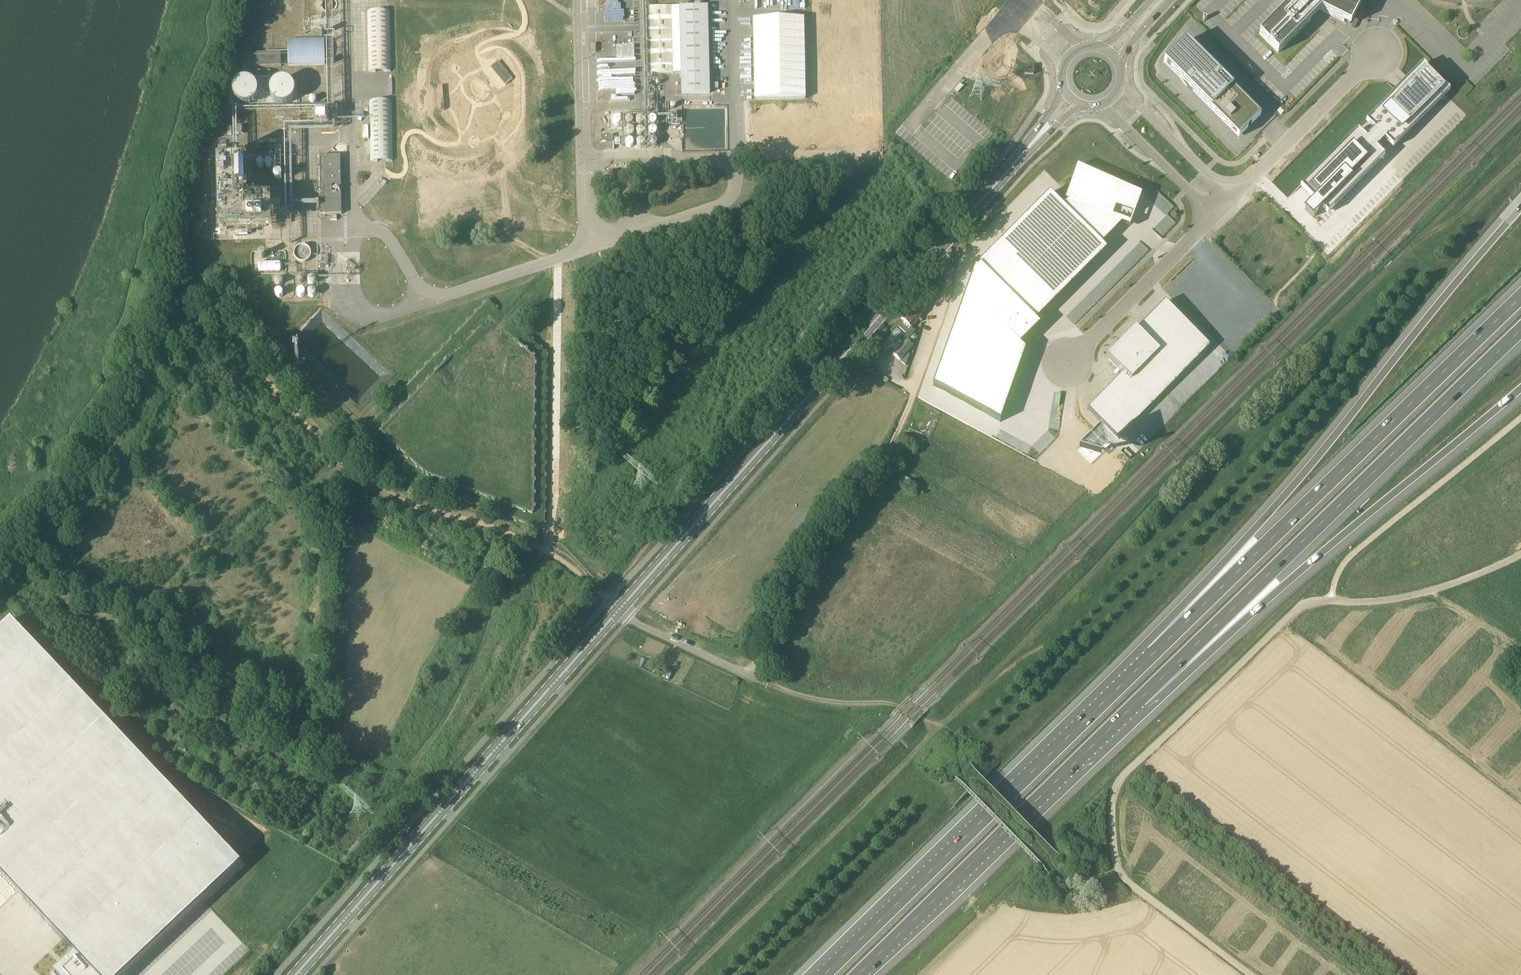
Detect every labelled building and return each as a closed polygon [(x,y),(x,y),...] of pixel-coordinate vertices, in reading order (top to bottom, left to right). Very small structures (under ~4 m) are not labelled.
[(1259,35),(1278,53),(1316,16),(1321,11),(1350,26),(1363,2),(1359,0),(1294,0),(1259,35)] [(1433,3),(1461,8),(1461,18),(1466,18),(1471,17),(1488,15),(1493,15),(1493,0),(1429,0),(1433,3)] [(647,8),(649,75),(682,74),(682,93),(710,93),(708,6),(647,8)] [(390,11),(367,11),(369,72),(391,71),(390,11)] [(623,20),(624,12),(612,11),(611,19),(623,20)] [(753,18),(754,99),(805,99),(804,18),(753,18)] [(324,40),(288,41),(288,66),(325,65),(324,40)] [(1186,41),(1164,63),(1184,83),(1188,87),(1239,138),(1261,116),(1186,41)] [(634,45),(616,46),(616,58),(634,57),(634,45)] [(281,53),(243,54),(243,67),(281,66),(281,53)] [(1424,63),(1367,121),(1393,147),(1451,90),(1427,66),(1424,63)] [(391,100),(369,101),(371,161),(393,161),(391,100)] [(1309,208),(1307,210),(1316,219),(1325,210),(1328,213),(1385,156),(1377,148),(1385,140),(1374,129),(1366,137),(1358,129),(1307,180),(1321,194),(1310,204),(1311,204),(1308,207),(1309,208)] [(284,170),(284,158),(284,152),(276,152),(275,153),(254,153),(255,171),(284,170)] [(341,155),(320,156),(321,214),(342,214),(341,155)] [(272,201),(247,202),(247,179),(248,179),(248,162),(247,162),(246,157),(218,157),(220,231),(248,230),(272,230),(272,201)] [(975,268),(933,386),(1000,422),(1004,411),(1007,403),(1006,403),(1009,395),(1010,395),(1019,370),(1018,369),(1021,362),(1022,362),(1025,354),(1026,351),(1021,346),(1041,326),(1036,322),(1036,321),(1044,313),(1045,313),(1044,313),(1050,307),(1050,306),(1056,300),(1057,301),(1087,271),(1086,270),(1092,264),(1093,264),(1098,258),(1099,259),(1099,258),(1107,250),(1102,245),(1103,244),(1098,238),(1102,234),(1107,239),(1108,239),(1103,233),(1104,232),(1116,219),(1124,222),(1129,211),(1135,214),(1142,196),(1140,196),(1079,173),(1075,172),(1065,201),(1068,202),(1064,207),(1050,193),(1042,201),(1041,201),(1042,202),(1035,208),(1035,209),(1030,214),(1029,213),(999,244),(999,245),(994,250),(993,250),(987,256),(979,264),(980,266),(977,268),(975,268)] [(259,261),(269,260),(269,252),(258,252),(259,261)] [(258,261),(258,272),(281,272),(282,262),(258,261)] [(1123,374),(1088,410),(1118,440),(1210,346),(1165,301),(1108,359),(1123,374)] [(915,302),(909,310),(896,325),(905,333),(899,341),(901,343),(892,354),(905,365),(910,354),(907,352),(913,345),(907,340),(915,331),(911,328),(926,311),(915,302)] [(897,473),(895,477),(893,480),(907,488),(911,480),(897,473)] [(916,483),(911,480),(907,488),(912,490),(916,483)] [(808,520),(797,532),(807,540),(817,528),(808,520)] [(0,630),(0,874),(75,953),(54,972),(57,974),(124,974),(241,864),(11,620),(0,630)] [(673,672),(658,665),(654,674),(669,680),(673,672)]
